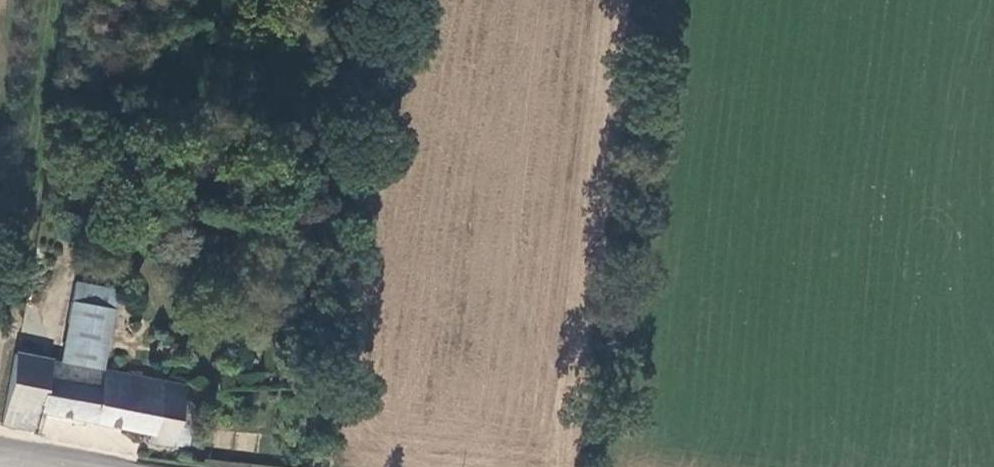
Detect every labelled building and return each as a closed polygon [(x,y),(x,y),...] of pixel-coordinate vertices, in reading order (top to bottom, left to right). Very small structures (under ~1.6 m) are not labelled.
[(59,365),(100,372),(114,294),(74,287),(59,365)] [(59,365),(15,357),(3,429),(46,438),(49,418),(153,436),(153,446),(187,452),(192,424),(184,421),(188,417),(188,412),(186,407),(182,403),(175,403),(169,406),(167,413),(169,419),(165,419),(170,384),(100,372),(59,365)]
